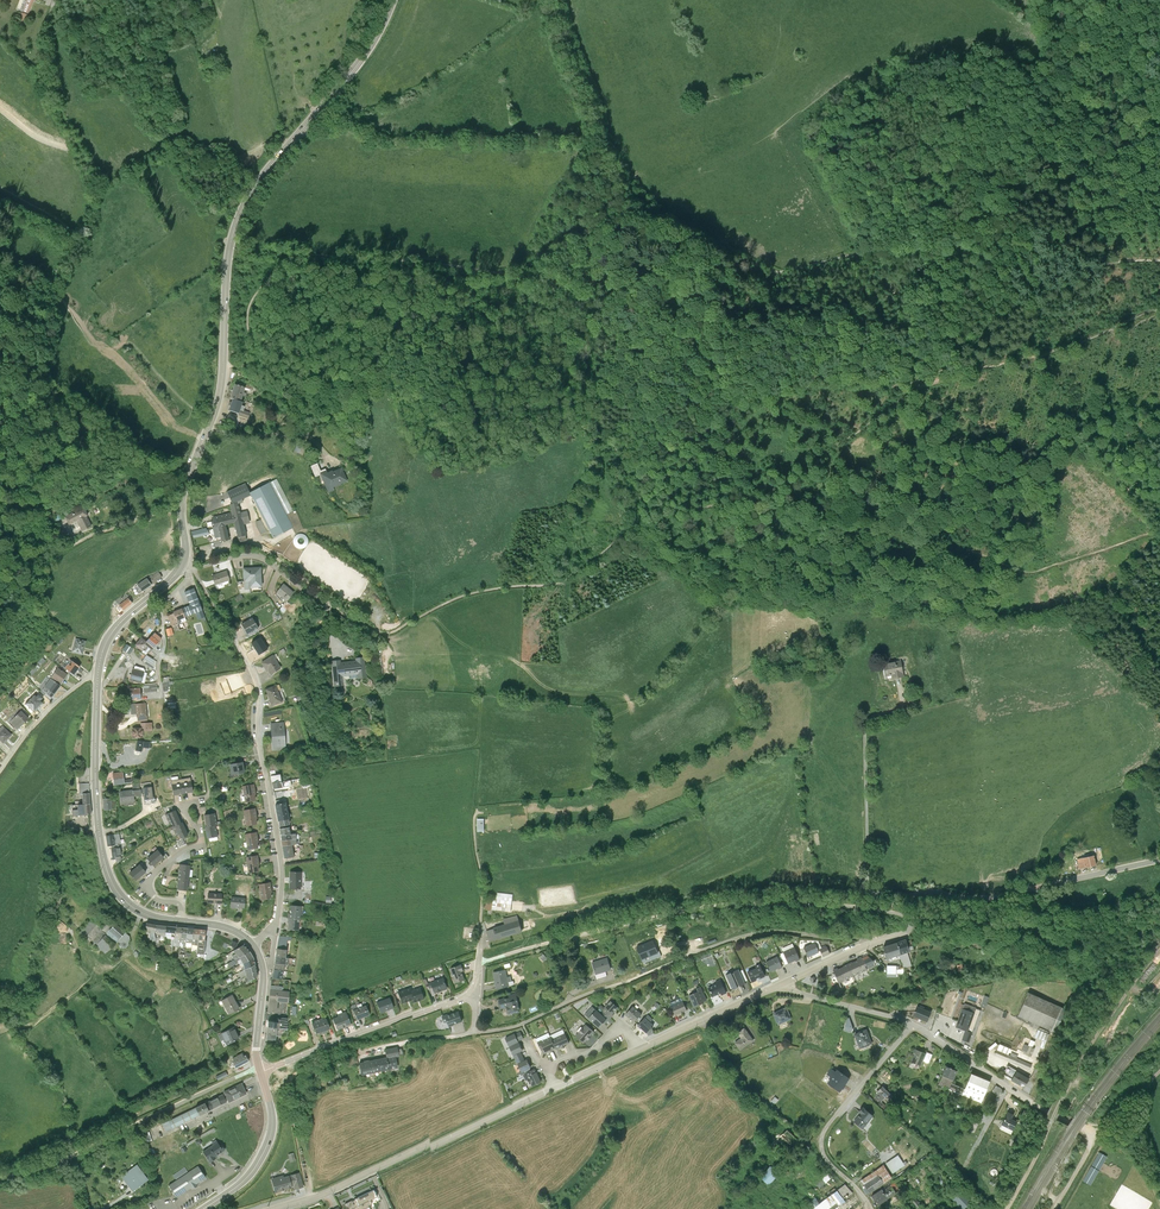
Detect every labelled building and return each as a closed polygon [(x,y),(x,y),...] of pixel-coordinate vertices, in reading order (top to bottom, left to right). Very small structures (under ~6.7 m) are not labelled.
[(21,12),(16,26),(23,29),(29,15),(28,15),(34,0),(26,0),(21,12)] [(231,398),(232,399),(241,401),(244,391),(251,393),(253,388),(245,385),(245,387),(240,386),(235,384),(231,398)] [(229,410),(238,413),(237,415),(248,419),(250,413),(243,410),(244,407),(241,406),(243,402),(241,401),(232,399),(229,410)] [(317,464),(311,466),(315,477),(320,475),(326,472),(325,469),(320,471),(317,464)] [(320,475),(324,483),(345,474),(342,467),(332,472),(332,471),(327,473),(326,472),(320,475)] [(324,483),(327,492),(334,490),(333,487),(348,481),(345,474),(324,483)] [(293,511),(277,479),(270,482),(286,515),(293,511)] [(270,482),(249,493),(262,519),(255,522),(262,535),(268,532),(271,539),(293,529),(286,515),(270,482)] [(229,505),(230,512),(212,517),(214,528),(217,527),(221,541),(229,539),(226,525),(233,523),(239,542),(247,540),(243,525),(250,523),(247,511),(240,512),(238,504),(237,502),(242,500),(250,496),(245,484),(227,493),(232,503),(229,505)] [(56,504),(49,507),(53,515),(60,512),(56,504)] [(77,521),(79,525),(82,531),(91,526),(88,521),(86,517),(88,516),(84,507),(64,516),(69,525),(77,521)] [(61,518),(59,512),(56,513),(53,515),(56,521),(61,518)] [(206,528),(191,531),(193,538),(209,535),(208,530),(206,530),(206,528)] [(66,534),(64,529),(59,530),(61,535),(61,536),(60,537),(62,540),(67,538),(66,534)] [(54,555),(58,552),(52,544),(51,544),(48,540),(42,535),(38,539),(40,541),(39,542),(42,546),(45,551),(49,548),(54,555)] [(299,547),(309,547),(309,535),(299,535),(299,547)] [(243,568),(244,582),(249,582),(249,587),(262,587),(261,567),(243,568)] [(212,575),(215,585),(230,580),(227,570),(212,575)] [(147,578),(151,585),(162,577),(158,571),(152,576),(152,575),(147,578)] [(137,585),(142,592),(151,585),(147,578),(137,585)] [(294,592),(284,584),(276,594),(279,597),(279,598),(285,603),(279,611),(283,616),(292,605),(288,601),(294,592)] [(194,588),(185,592),(190,605),(182,608),(185,617),(195,614),(202,611),(194,588)] [(119,606),(123,610),(132,603),(128,598),(119,606)] [(173,612),(173,613),(176,621),(185,617),(182,608),(173,612)] [(202,611),(195,614),(198,620),(205,617),(202,611)] [(176,621),(173,613),(168,616),(172,627),(178,624),(176,621)] [(259,628),(253,618),(242,624),(247,634),(259,628)] [(154,632),(146,642),(154,648),(161,638),(154,632)] [(87,642),(76,638),(72,652),(82,655),(87,642)] [(146,642),(141,638),(135,645),(146,655),(148,653),(149,654),(154,648),(146,642)] [(260,638),(252,643),(259,655),(268,650),(260,638)] [(181,652),(175,653),(175,655),(169,655),(170,661),(176,661),(176,656),(181,656),(181,652)] [(156,661),(146,655),(141,662),(156,671),(156,661)] [(283,669),(274,655),(262,663),(267,672),(269,671),(272,675),(283,669)] [(341,660),(332,661),(335,687),(344,685),(343,677),(358,675),(359,679),(369,678),(366,657),(357,658),(357,660),(341,662),(341,660)] [(80,667),(71,660),(65,668),(74,675),(80,667)] [(902,661),(885,664),(887,677),(892,676),(893,680),(905,678),(902,661)] [(68,674),(59,668),(51,678),(61,685),(68,674)] [(145,672),(133,669),(129,680),(142,684),(145,672)] [(161,678),(164,692),(168,691),(167,687),(170,687),(168,677),(161,678)] [(61,686),(51,679),(44,688),(55,695),(61,686)] [(143,686),(144,693),(158,691),(157,685),(143,686)] [(277,685),(266,690),(273,706),(284,702),(277,685)] [(140,688),(130,688),(131,700),(141,700),(140,688)] [(43,703),(35,695),(27,704),(34,712),(43,703)] [(146,703),(136,704),(137,718),(147,717),(146,703)] [(29,719),(21,711),(9,723),(17,731),(29,719)] [(152,722),(141,723),(141,728),(143,728),(143,732),(153,731),(152,722)] [(285,722),(272,723),(275,750),(288,749),(285,722)] [(3,726),(0,729),(0,741),(3,744),(12,736),(3,726)] [(141,728),(132,729),(133,738),(144,738),(143,732),(143,728),(141,728)] [(279,761),(270,762),(273,777),(278,776),(277,771),(281,771),(279,761)] [(244,762),(231,765),(233,775),(237,774),(239,775),(241,773),(246,773),(244,762)] [(124,772),(113,774),(114,786),(125,785),(124,772)] [(273,777),(274,784),(283,782),(282,775),(278,776),(273,777)] [(191,779),(173,782),(175,796),(193,793),(191,779)] [(283,782),(274,784),(275,790),(285,788),(283,782)] [(82,795),(90,794),(89,784),(79,785),(80,795),(82,795)] [(256,785),(243,787),(246,804),(259,801),(256,785)] [(152,788),(144,789),(145,801),(154,799),(152,788)] [(134,790),(120,792),(122,804),(135,802),(134,790)] [(83,806),(91,805),(90,794),(82,795),(83,806)] [(113,810),(112,799),(104,799),(105,811),(113,810)] [(278,806),(279,814),(289,812),(288,804),(278,806)] [(83,806),(78,806),(79,817),(92,816),(91,805),(83,806)] [(256,810),(245,811),(248,827),(259,825),(256,810)] [(182,824),(177,811),(166,815),(170,825),(173,824),(174,827),(173,828),(177,837),(179,836),(181,840),(190,836),(184,823),(182,824)] [(279,814),(281,822),(291,820),(289,812),(279,814)] [(215,814),(205,816),(207,827),(217,826),(215,814)] [(217,826),(206,828),(208,839),(219,837),(217,826)] [(282,830),(283,837),(293,836),(292,829),(282,830)] [(258,834),(246,835),(248,851),(260,850),(258,834)] [(120,835),(114,836),(116,846),(113,847),(114,849),(112,849),(113,859),(122,857),(121,848),(119,848),(119,846),(121,845),(120,835)] [(116,846),(114,836),(107,837),(109,848),(113,847),(116,846)] [(295,846),(285,847),(287,860),(296,858),(295,846)] [(165,859),(159,850),(148,859),(155,867),(165,859)] [(250,874),(261,872),(258,857),(247,859),(250,874)] [(1098,859),(1081,863),(1083,872),(1100,868),(1098,859)] [(191,866),(180,865),(178,891),(189,892),(191,866)] [(147,874),(140,866),(130,874),(137,882),(147,874)] [(304,874),(292,874),(292,891),(304,891),(304,874)] [(261,886),(263,902),(275,900),(272,884),(261,886)] [(210,894),(209,905),(223,905),(224,895),(210,894)] [(510,897),(495,896),(494,904),(490,903),(488,913),(492,913),(508,915),(510,897)] [(233,898),(232,910),(238,911),(238,909),(247,910),(248,900),(233,898)] [(291,916),(291,920),(303,921),(304,908),(294,907),(293,916),(291,916)] [(519,935),(514,918),(499,923),(501,928),(491,931),(494,942),(519,935)] [(291,925),(290,932),(302,933),(303,921),(291,920),(290,924),(291,925)] [(104,932),(93,922),(80,935),(90,946),(104,932)] [(126,934),(116,925),(110,932),(120,941),(126,934)] [(167,934),(168,928),(157,926),(156,933),(167,934)] [(181,948),(183,929),(177,929),(177,936),(175,947),(181,948)] [(194,946),(196,931),(189,930),(187,945),(194,946)] [(156,936),(156,933),(146,931),(146,934),(152,935),(151,941),(153,941),(154,944),(157,944),(156,936)] [(208,932),(201,931),(199,946),(199,953),(205,953),(208,932)] [(167,934),(156,933),(156,936),(157,944),(158,949),(162,950),(161,938),(167,939),(167,934)] [(117,945),(105,936),(98,944),(109,954),(117,945)] [(131,936),(126,936),(126,940),(121,941),(122,949),(133,948),(131,936)] [(282,938),(280,951),(289,952),(290,939),(282,938)] [(656,958),(651,943),(634,950),(639,964),(656,958)] [(912,944),(907,946),(911,957),(915,955),(912,944)] [(907,945),(898,947),(902,960),(908,958),(911,957),(907,946),(907,945)] [(242,959),(252,954),(246,947),(236,953),(242,959)] [(819,957),(814,947),(803,953),(807,963),(819,957)] [(898,947),(884,952),(888,964),(901,960),(902,960),(898,947)] [(280,951),(279,959),(289,961),(290,953),(289,952),(280,951)] [(827,951),(820,954),(823,962),(830,959),(827,951)] [(800,964),(794,952),(783,957),(788,969),(800,964)] [(245,965),(256,960),(252,954),(242,959),(244,963),(245,965)] [(902,960),(901,960),(905,974),(913,971),(908,958),(902,960)] [(244,963),(242,959),(231,965),(232,969),(244,963)] [(279,959),(278,966),(288,968),(289,961),(279,959)] [(247,972),(258,967),(256,960),(245,965),(243,967),(245,972),(247,972)] [(605,961),(589,965),(593,979),(609,974),(605,961)] [(776,961),(765,967),(770,977),(777,974),(778,975),(782,973),(776,961)] [(862,962),(847,968),(854,982),(869,976),(862,962)] [(249,977),(259,973),(258,967),(247,972),(249,977)] [(458,968),(446,972),(452,987),(462,983),(458,975),(460,974),(458,968)] [(847,968),(833,974),(840,989),(854,982),(847,968)] [(755,973),(746,977),(751,988),(764,982),(759,969),(754,971),(755,973)] [(899,971),(888,971),(888,980),(905,980),(905,975),(899,975),(899,971)] [(277,972),(275,981),(285,982),(287,974),(277,972)] [(260,979),(259,973),(249,977),(251,984),(260,979)] [(502,973),(490,976),(493,993),(506,991),(505,986),(508,985),(507,980),(504,980),(502,973)] [(725,980),(732,995),(744,990),(737,974),(725,980)] [(444,993),(440,982),(427,986),(431,998),(444,993)] [(715,989),(706,993),(711,1003),(719,999),(720,1001),(725,999),(719,985),(714,987),(715,989)] [(421,1003),(417,992),(403,996),(407,1008),(421,1003)] [(686,1001),(692,1013),(706,1007),(699,992),(695,994),(696,997),(686,1001)] [(274,993),(272,1016),(280,1017),(281,1006),(292,1007),(293,994),(281,993),(274,993)] [(223,1003),(231,1017),(242,1012),(235,997),(223,1003)] [(505,1001),(495,1003),(498,1013),(503,1012),(505,1019),(517,1016),(512,997),(504,999),(505,1001)] [(1070,1015),(1033,998),(1022,1022),(1059,1039),(1070,1015)] [(984,1012),(989,1013),(993,1002),(988,1000),(984,1012)] [(398,1012),(394,1001),(381,1006),(385,1017),(398,1012)] [(668,1010),(673,1021),(685,1016),(679,1004),(668,1010)] [(609,1019),(616,1012),(608,1005),(601,1012),(609,1019)] [(370,1009),(357,1014),(361,1024),(374,1019),(370,1009)] [(623,1019),(632,1028),(640,1019),(630,1011),(623,1019)] [(601,1012),(597,1017),(604,1024),(601,1028),(603,1029),(611,1021),(609,1019),(601,1012)] [(933,1018),(919,1012),(915,1022),(929,1028),(933,1018)] [(785,1013),(772,1019),(778,1031),(791,1025),(785,1013)] [(966,1013),(959,1032),(972,1037),(979,1018),(966,1013)] [(601,1028),(604,1024),(597,1017),(593,1014),(586,1023),(596,1032),(601,1028)] [(341,1020),(336,1022),(341,1034),(346,1032),(346,1033),(356,1029),(350,1015),(341,1018),(341,1020)] [(455,1016),(438,1022),(440,1027),(443,1026),(445,1031),(458,1026),(455,1016)] [(281,1032),(291,1033),(291,1022),(285,1021),(280,1024),(281,1026),(281,1032)] [(318,1026),(316,1027),(320,1038),(324,1037),(324,1038),(330,1036),(330,1035),(334,1033),(330,1022),(327,1023),(327,1021),(317,1025),(318,1026)] [(635,1031),(644,1039),(652,1030),(643,1022),(635,1031)] [(581,1048),(591,1037),(582,1029),(572,1040),(581,1048)] [(229,1049),(242,1042),(236,1030),(223,1037),(229,1049)] [(279,1044),(281,1032),(271,1031),(270,1043),(279,1044)] [(753,1046),(743,1033),(736,1039),(739,1044),(733,1049),(739,1056),(753,1046)] [(553,1054),(566,1048),(560,1035),(547,1041),(552,1052),(553,1054)] [(873,1050),(867,1035),(854,1041),(861,1055),(873,1050)] [(516,1036),(501,1043),(505,1051),(515,1047),(520,1044),(516,1036)] [(974,1048),(976,1038),(968,1036),(965,1046),(974,1048)] [(1042,1036),(1040,1044),(1050,1047),(1052,1040),(1042,1036)] [(540,1058),(552,1052),(547,1041),(545,1038),(533,1044),(540,1058)] [(519,1056),(515,1047),(505,1051),(509,1061),(517,1057),(519,1056)] [(1027,1068),(1029,1063),(1002,1050),(997,1062),(1032,1077),(1035,1071),(1027,1068)] [(1028,1050),(1026,1057),(1029,1058),(1028,1060),(1033,1062),(1036,1053),(1028,1050)] [(391,1061),(394,1074),(403,1073),(401,1062),(404,1061),(402,1051),(390,1054),(391,1061)] [(928,1059),(917,1055),(912,1069),(922,1073),(928,1059)] [(235,1066),(238,1072),(252,1066),(248,1059),(247,1059),(245,1056),(235,1061),(237,1065),(235,1066)] [(521,1065),(517,1057),(509,1061),(513,1069),(521,1065)] [(377,1064),(380,1077),(394,1074),(391,1061),(377,1064)] [(361,1063),(353,1065),(354,1071),(363,1069),(361,1063)] [(377,1064),(364,1067),(366,1080),(380,1077),(377,1064)] [(521,1065),(513,1069),(517,1078),(527,1073),(523,1064),(521,1065)] [(955,1086),(958,1077),(947,1073),(944,1081),(955,1086)] [(532,1074),(522,1079),(528,1092),(538,1087),(532,1074)] [(229,1075),(219,1080),(221,1084),(231,1079),(229,1075)] [(850,1085),(838,1076),(828,1089),(840,1098),(850,1085)] [(1027,1094),(1031,1085),(1019,1078),(1014,1087),(1027,1094)] [(983,1110),(992,1088),(974,1080),(967,1096),(954,1090),(952,1096),(983,1110)] [(955,1086),(944,1081),(940,1090),(951,1095),(955,1086)] [(231,1106),(232,1107),(250,1098),(245,1087),(226,1096),(227,1097),(231,1106)] [(1005,1096),(998,1092),(994,1098),(1001,1102),(1005,1096)] [(890,1107),(894,1102),(884,1093),(876,1102),(882,1108),(886,1104),(890,1107)] [(211,1115),(230,1106),(226,1098),(208,1107),(211,1115)] [(212,1116),(211,1115),(208,1107),(207,1107),(198,1111),(198,1112),(202,1120),(212,1116)] [(202,1120),(198,1112),(171,1125),(175,1133),(202,1120)] [(875,1121),(864,1113),(852,1127),(863,1136),(875,1121)] [(1004,1132),(1015,1137),(1020,1128),(1014,1125),(1016,1121),(1011,1118),(1004,1132)] [(156,1146),(153,1136),(146,1137),(148,1147),(156,1146)] [(800,1148),(787,1136),(767,1153),(773,1161),(783,1152),(792,1159),(800,1148)] [(758,1149),(754,1145),(746,1152),(750,1156),(758,1149)] [(220,1147),(205,1157),(211,1166),(227,1155),(224,1149),(221,1146),(220,1147)] [(1103,1158),(1086,1187),(1094,1192),(1111,1163),(1103,1158)] [(899,1161),(886,1170),(893,1179),(905,1171),(899,1161)] [(139,1169),(123,1181),(136,1197),(151,1184),(139,1169)] [(188,1172),(175,1180),(179,1186),(171,1191),(176,1200),(179,1203),(209,1183),(201,1171),(191,1177),(188,1172)] [(892,1184),(884,1171),(861,1186),(870,1199),(892,1184)] [(770,1172),(759,1184),(767,1192),(778,1181),(770,1172)] [(821,1194),(833,1184),(828,1178),(816,1188),(821,1194)] [(299,1197),(308,1194),(303,1179),(288,1184),(288,1182),(276,1185),(280,1199),(298,1194),(299,1197)] [(872,1202),(876,1208),(882,1208),(899,1198),(893,1189),(872,1202)] [(910,1196),(906,1191),(900,1195),(904,1200),(910,1196)] [(837,1197),(820,1208),(816,1203),(809,1208),(810,1208),(839,1208),(844,1206),(837,1197)] [(380,1198),(354,1208),(376,1208),(375,1207),(382,1204),(380,1198)] [(964,1198),(955,1206),(958,1208),(972,1208),(973,1208),(964,1198)]
